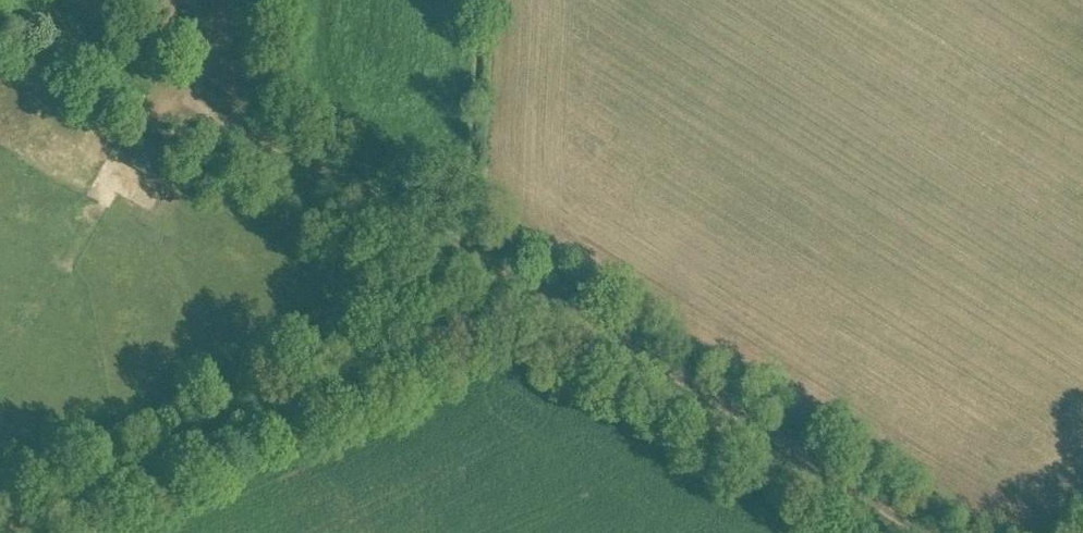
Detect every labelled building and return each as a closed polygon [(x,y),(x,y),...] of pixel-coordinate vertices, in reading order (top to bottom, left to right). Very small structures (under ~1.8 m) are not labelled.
[(257,39),(244,37),(242,55),(255,57),(257,39)] [(142,144),(128,168),(151,181),(165,156),(142,144)]
